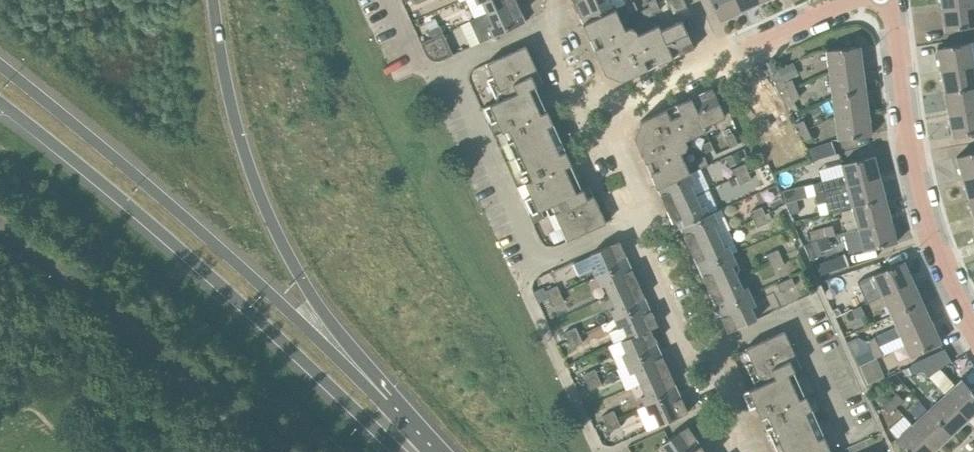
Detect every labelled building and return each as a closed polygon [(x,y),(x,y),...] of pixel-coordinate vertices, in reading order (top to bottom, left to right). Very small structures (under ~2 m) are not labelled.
[(402,1),(406,9),(414,5),(412,0),(405,0),(402,1)] [(526,22),(516,0),(487,14),(487,13),(470,21),(470,22),(472,21),(481,41),(479,42),(480,43),(526,22)] [(487,13),(487,14),(516,0),(475,0),(477,5),(482,3),(487,13)] [(616,9),(617,9),(613,0),(610,0),(609,1),(608,0),(581,0),(573,4),(583,24),(616,9)] [(652,14),(660,11),(655,0),(650,0),(647,2),(648,7),(652,14)] [(687,7),(684,0),(666,0),(672,14),(687,7)] [(741,12),(736,0),(710,0),(720,21),(741,12)] [(761,3),(760,0),(736,0),(741,12),(761,3)] [(942,8),(973,4),(973,0),(941,0),(942,8)] [(626,4),(630,12),(638,9),(634,1),(626,4)] [(973,27),(973,4),(942,8),(945,31),(973,27)] [(652,14),(648,7),(642,10),(644,18),(652,14)] [(592,44),(625,29),(616,9),(583,24),(592,44)] [(660,29),(673,58),(694,48),(682,20),(660,29)] [(653,67),(673,58),(660,29),(658,25),(638,34),(653,67)] [(428,31),(431,38),(443,33),(440,26),(428,31)] [(623,81),(653,67),(638,34),(636,29),(630,27),(625,29),(592,44),(606,75),(623,81)] [(421,43),(424,51),(426,56),(427,57),(428,58),(430,59),(432,60),(433,61),(436,61),(437,61),(440,61),(453,55),(443,33),(431,38),(421,43)] [(973,66),(973,60),(971,43),(937,49),(941,72),(973,66)] [(508,143),(515,158),(559,137),(547,110),(541,113),(530,89),(543,83),(526,46),(487,63),(493,77),(487,80),(497,101),(484,107),(491,123),(497,121),(502,133),(509,130),(513,140),(508,143)] [(829,74),(863,69),(860,46),(826,51),(829,74)] [(794,62),(779,69),(784,81),(799,74),(794,62)] [(973,88),(973,66),(941,72),(945,93),(973,88)] [(832,96),(866,92),(863,69),(829,74),(832,96)] [(787,92),(796,88),(792,79),(783,83),(787,92)] [(704,126),(725,117),(712,88),(692,98),(704,126)] [(796,88),(787,92),(791,101),(800,97),(796,88)] [(973,110),(973,88),(945,93),(949,115),(973,110)] [(835,118),(868,114),(866,92),(832,96),(835,118)] [(706,130),(704,126),(692,98),(671,107),(686,140),(706,130)] [(688,145),(686,140),(671,107),(641,121),(634,138),(647,166),(681,153),(686,150),(688,145)] [(973,134),(973,110),(949,115),(953,138),(973,134)] [(868,114),(835,118),(838,140),(871,136),(868,114)] [(799,133),(808,129),(804,120),(795,124),(799,133)] [(808,129),(799,133),(803,142),(812,138),(808,129)] [(738,144),(732,132),(732,133),(725,136),(724,136),(730,148),(738,144)] [(559,137),(515,158),(521,173),(527,170),(532,181),(525,184),(531,196),(525,198),(532,214),(530,215),(533,223),(545,218),(541,210),(545,208),(555,230),(560,227),(567,241),(606,223),(589,186),(576,192),(565,168),(572,165),(559,137)] [(714,149),(710,141),(702,145),(705,153),(714,149)] [(831,141),(808,149),(811,162),(834,154),(831,141)] [(738,151),(725,157),(730,167),(743,161),(738,151)] [(973,176),(973,152),(956,157),(963,179),(973,176)] [(647,166),(657,188),(690,175),(690,173),(681,153),(647,166)] [(696,160),(700,169),(708,165),(704,156),(696,160)] [(847,186),(880,178),(874,156),(841,164),(844,176),(812,185),(815,195),(847,186)] [(733,169),(737,177),(748,171),(745,164),(733,169)] [(748,171),(737,177),(740,184),(752,179),(748,171)] [(657,188),(666,209),(697,197),(691,184),(695,182),(691,173),(690,173),(690,175),(657,188)] [(973,199),(973,176),(963,179),(969,201),(973,199)] [(852,208),(885,199),(880,178),(847,186),(815,195),(817,205),(825,203),(828,213),(851,207),(852,208)] [(809,196),(806,185),(783,191),(786,202),(797,199),(809,196)] [(680,228),(710,214),(710,213),(706,204),(701,206),(697,197),(666,209),(676,230),(680,228)] [(800,212),(797,199),(786,203),(790,214),(800,212)] [(857,229),(891,220),(885,199),(852,208),(857,229)] [(751,212),(754,220),(765,214),(762,206),(751,212)] [(680,228),(690,249),(720,236),(714,224),(719,222),(714,211),(710,213),(710,214),(680,228)] [(765,214),(754,220),(757,228),(769,222),(765,214)] [(891,220),(857,229),(844,232),(849,252),(863,249),(887,243),(887,245),(897,243),(891,220)] [(816,240),(835,235),(833,225),(810,232),(812,241),(816,240)] [(699,270),(733,254),(729,245),(725,247),(720,236),(690,249),(699,270)] [(810,260),(822,254),(816,240),(812,241),(804,245),(810,260)] [(596,277),(629,262),(619,241),(591,254),(578,260),(587,281),(596,277)] [(766,255),(769,263),(781,257),(778,250),(766,255)] [(708,290),(738,277),(733,266),(738,264),(733,254),(699,270),(708,290)] [(822,275),(849,266),(845,254),(818,264),(822,275)] [(781,257),(769,263),(773,270),(785,265),(781,257)] [(883,295),(913,282),(904,261),(896,265),(895,263),(872,273),(883,295)] [(609,297),(638,283),(629,262),(596,277),(600,287),(604,285),(609,297)] [(750,296),(748,292),(746,287),(743,288),(738,277),(708,290),(718,311),(750,296)] [(779,292),(795,285),(791,277),(776,284),(779,292)] [(891,317),(922,302),(913,282),(883,295),(882,296),(891,317)] [(614,319),(648,304),(638,283),(609,297),(614,308),(610,310),(614,319)] [(539,303),(549,299),(561,293),(557,286),(545,291),(535,296),(539,303)] [(561,293),(549,299),(553,307),(564,301),(561,293)] [(750,296),(718,311),(728,333),(756,319),(750,307),(754,305),(750,296)] [(896,327),(866,341),(871,350),(931,322),(922,302),(891,317),(896,327)] [(618,329),(623,327),(627,337),(628,338),(650,329),(651,329),(658,326),(648,304),(614,319),(618,329)] [(846,305),(839,308),(841,314),(848,311),(846,305)] [(861,306),(852,310),(857,319),(865,315),(861,306)] [(876,358),(904,346),(910,357),(941,343),(931,322),(871,350),(871,351),(856,358),(859,366),(860,365),(868,384),(884,377),(876,358)] [(564,332),(568,340),(579,334),(576,327),(564,332)] [(621,355),(626,365),(660,350),(651,329),(650,329),(628,338),(627,337),(620,341),(626,352),(621,355)] [(773,443),(819,421),(806,394),(800,397),(789,373),(802,367),(784,330),(745,348),(751,362),(746,365),(756,386),(742,392),(750,408),(755,406),(761,418),(767,415),(772,425),(766,428),(773,443)] [(579,334),(568,340),(571,348),(582,342),(579,334)] [(925,369),(928,378),(952,361),(945,349),(911,364),(912,365),(915,372),(915,373),(925,369)] [(640,384),(669,371),(660,350),(626,365),(630,374),(634,372),(640,384)] [(915,372),(912,365),(903,369),(906,376),(915,372)] [(583,374),(587,382),(599,377),(595,369),(583,374)] [(640,397),(645,407),(679,392),(669,371),(640,384),(644,395),(640,397)] [(599,377),(587,382),(590,390),(602,385),(599,377)] [(967,420),(973,414),(973,393),(962,379),(945,395),(967,420)] [(649,417),(655,415),(660,425),(688,413),(679,392),(645,407),(649,417)] [(890,399),(884,392),(877,398),(883,405),(882,406),(889,414),(897,407),(890,399)] [(904,399),(897,393),(890,399),(897,407),(904,399)] [(928,410),(951,435),(967,420),(945,395),(928,410)] [(603,416),(606,423),(618,418),(614,410),(603,416)] [(912,425),(935,450),(951,435),(928,410),(912,425)] [(618,418),(606,423),(609,431),(621,426),(618,418)] [(819,421),(773,443),(777,451),(825,451),(832,448),(819,421)] [(912,425),(895,440),(906,451),(932,451),(935,450),(912,425)] [(668,451),(690,451),(701,445),(688,426),(662,444),(668,451)]
